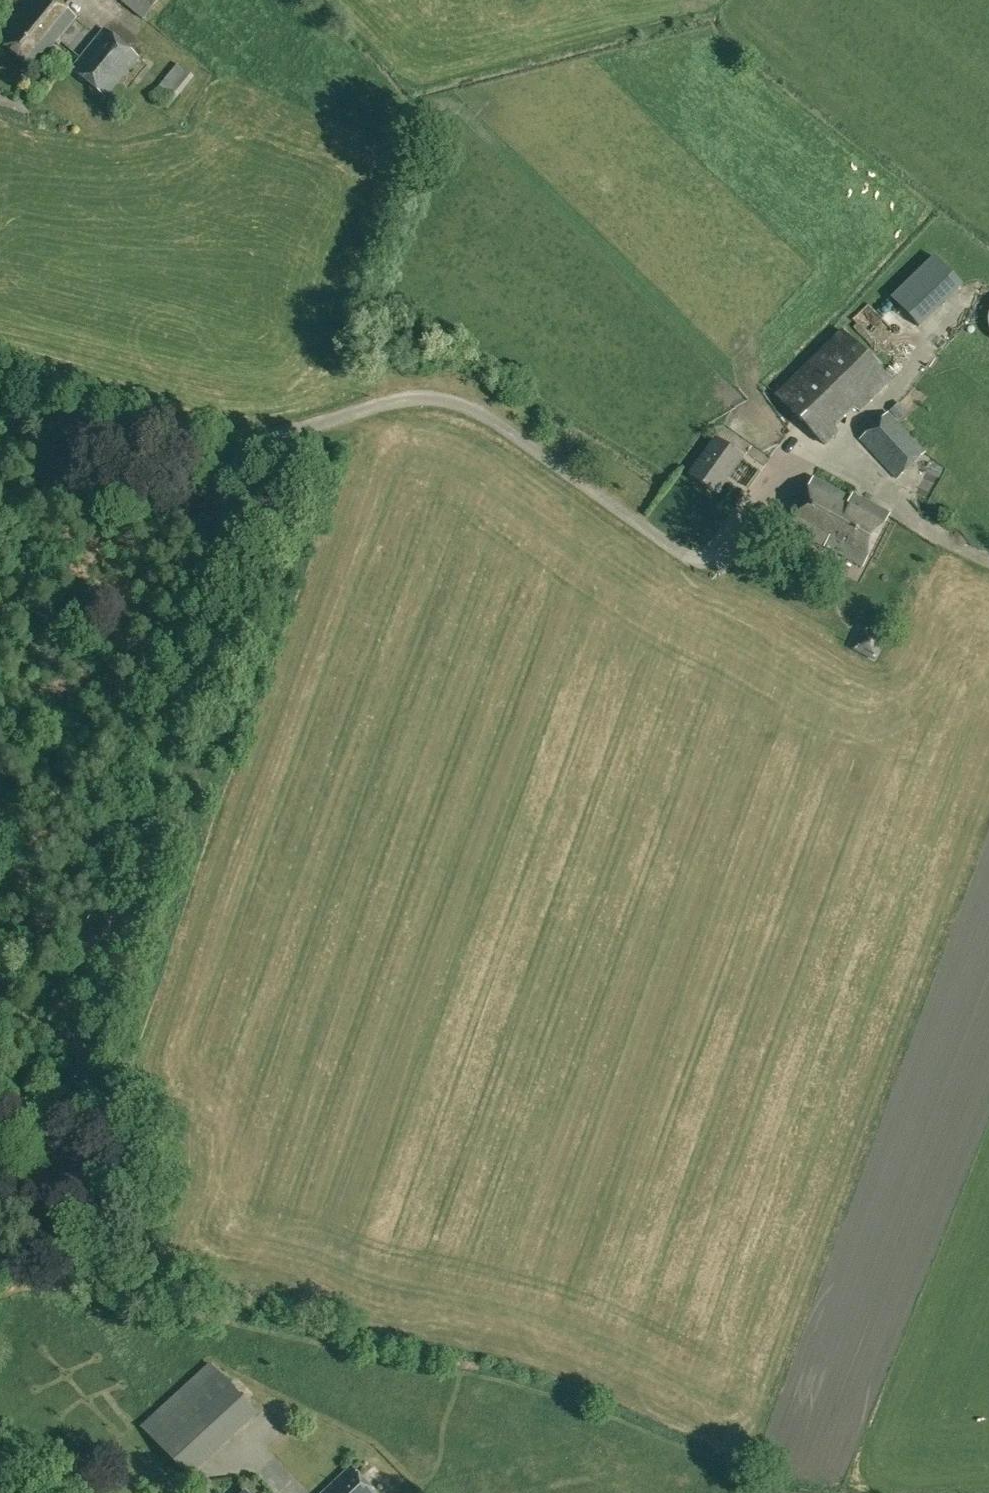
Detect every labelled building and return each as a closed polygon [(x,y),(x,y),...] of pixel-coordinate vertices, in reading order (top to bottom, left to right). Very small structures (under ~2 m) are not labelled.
[(32,69),(75,17),(54,0),(28,0),(0,34),(0,43),(32,69)] [(143,19),(158,0),(120,0),(143,19)] [(71,69),(105,97),(138,57),(104,29),(71,69)] [(151,96),(167,109),(194,77),(178,64),(151,96)] [(811,431),(826,446),(840,433),(835,428),(856,408),(861,413),(891,381),(886,376),(841,330),(775,395),(811,431)] [(900,401),(889,411),(897,420),(907,410),(900,401)] [(859,437),(896,477),(925,451),(888,411),(859,437)] [(689,474),(715,493),(741,457),(715,438),(689,474)] [(788,527),(862,566),(889,514),(854,495),(855,494),(850,491),(847,496),(813,477),(788,527)] [(141,1426),(186,1475),(255,1412),(210,1363),(141,1426)] [(350,1466),(321,1492),(374,1492),(350,1466)]
